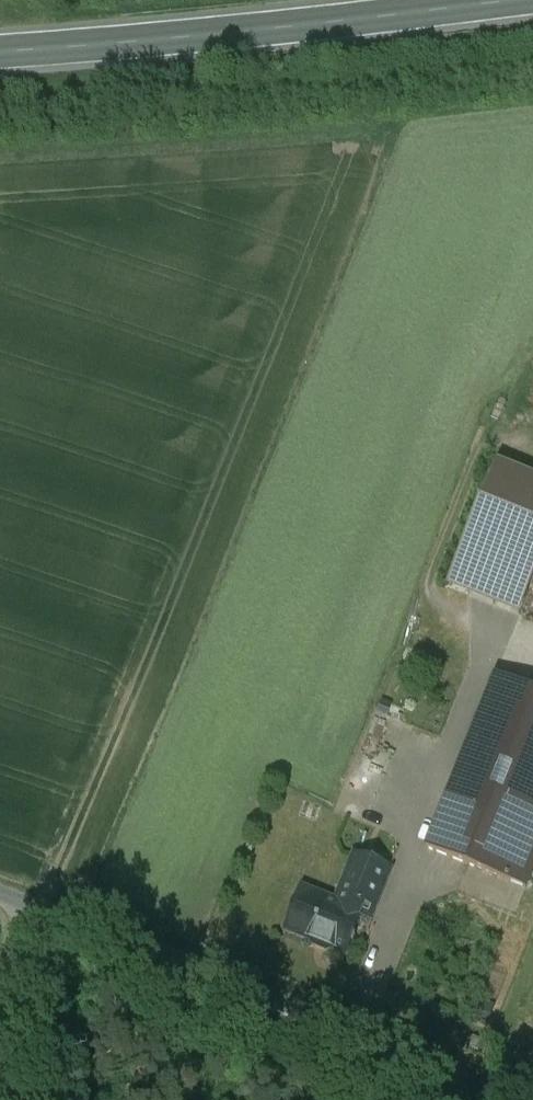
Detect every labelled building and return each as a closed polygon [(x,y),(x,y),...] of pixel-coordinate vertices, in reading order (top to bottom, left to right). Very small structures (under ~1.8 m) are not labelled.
[(447,590),(521,621),(532,591),(532,479),(500,465),(447,590)] [(427,849),(527,889),(532,873),(532,691),(497,676),(427,849)] [(336,903),(313,894),(306,912),(296,909),(288,931),(312,940),(314,945),(328,951),(332,949),(346,955),(351,944),(355,942),(356,938),(355,934),(363,914),(361,913),(364,905),(375,909),(391,870),(356,856),(336,903)]
